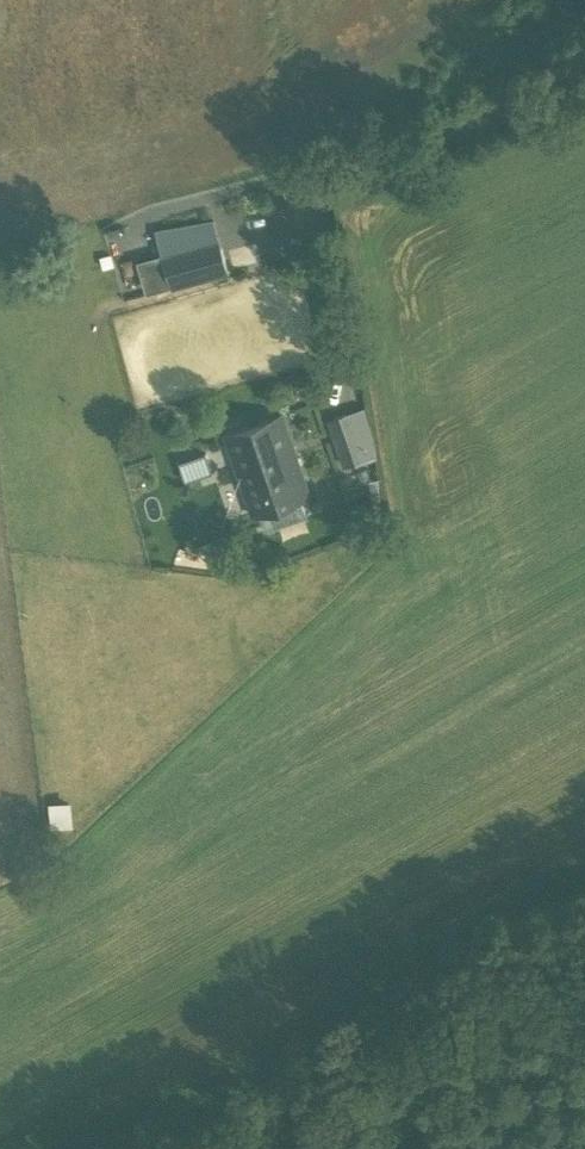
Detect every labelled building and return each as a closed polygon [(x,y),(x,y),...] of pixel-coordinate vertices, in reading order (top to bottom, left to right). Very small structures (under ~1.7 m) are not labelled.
[(213,220),(157,230),(163,253),(172,285),(215,274),(227,270),(213,220)] [(146,292),(172,285),(163,253),(137,260),(146,292)] [(358,409),(334,416),(347,461),(371,453),(358,409)] [(283,413),(226,431),(252,511),(308,493),(283,413)] [(69,804),(52,806),(54,824),(71,823),(69,804)]
